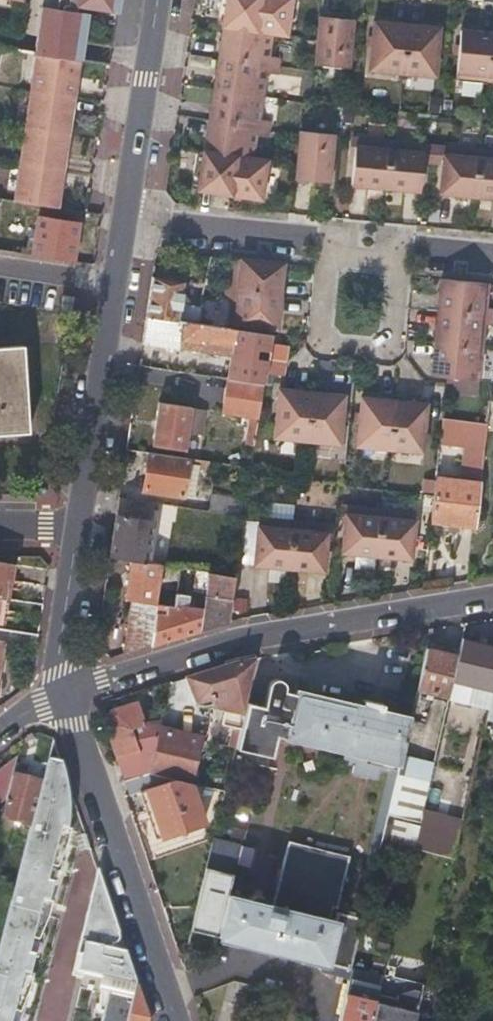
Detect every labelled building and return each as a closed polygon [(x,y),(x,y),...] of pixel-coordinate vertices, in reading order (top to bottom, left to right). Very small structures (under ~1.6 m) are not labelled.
[(37,35),(82,42),(86,13),(75,11),(75,6),(116,12),(118,0),(56,0),(55,8),(41,6),(37,35)] [(222,25),(254,30),(258,0),(225,0),(222,25)] [(254,30),(286,35),(292,0),(258,0),(254,30)] [(320,16),(315,64),(348,68),(353,20),(320,16)] [(402,73),(407,25),(374,21),(369,70),(402,73)] [(440,28),(407,25),(402,73),(435,76),(440,28)] [(225,26),(220,57),(278,66),(279,57),(268,56),(272,33),(254,30),(225,26)] [(492,36),(492,33),(461,30),(456,78),(489,81),(492,36)] [(82,42),(37,35),(34,52),(79,59),(80,59),(81,51),(82,42)] [(11,200),(56,208),(59,188),(65,150),(71,106),(75,80),(79,59),(34,52),(11,200)] [(278,66),(220,57),(215,89),(262,96),(266,72),(277,74),(278,66)] [(262,96),(215,89),(211,120),(268,129),(270,121),(259,119),(262,96)] [(443,104),(433,103),(432,116),(442,117),(443,104)] [(203,151),(203,152),(267,162),(267,160),(252,158),(256,135),(267,137),(268,129),(211,120),(206,151),(203,151)] [(301,131),(296,179),(329,182),(333,134),(301,131)] [(386,188),(390,141),(356,137),(351,185),(386,188)] [(425,144),(390,141),(386,188),(420,191),(423,160),(433,161),(435,147),(425,146),(425,144)] [(475,197),(479,149),(445,146),(444,148),(435,147),(433,161),(443,162),(440,193),(475,197)] [(479,149),(475,197),(492,198),(492,151),(479,149)] [(267,162),(203,152),(200,173),(197,190),(229,195),(261,199),(267,162)] [(21,252),(72,260),(75,241),(78,222),(39,217),(33,249),(22,247),(21,252)] [(280,297),(283,264),(235,259),(233,283),(227,283),(226,292),(278,297),(280,297)] [(147,316),(197,324),(200,308),(179,304),(182,283),(153,277),(147,316)] [(487,308),(489,284),(441,279),(438,312),(492,317),(492,308),(487,308)] [(277,329),(280,297),(278,297),(226,292),(225,299),(231,299),(229,324),(228,327),(272,334),(272,328),(277,329)] [(61,294),(59,312),(69,314),(72,295),(61,294)] [(438,312),(435,344),(483,348),(485,324),(491,325),(492,317),(438,312)] [(232,355),(229,379),(265,385),(267,373),(271,343),(272,336),(197,324),(147,316),(144,341),(232,355)] [(289,346),(271,343),(267,373),(284,376),(289,346)] [(483,348),(435,344),(432,375),(447,377),(446,382),(454,383),(454,392),(476,395),(478,380),(480,380),(483,348)] [(26,441),(22,353),(0,354),(0,442),(26,441)] [(243,441),(254,443),(256,444),(265,385),(229,379),(223,413),(248,418),(243,441)] [(308,441),(313,393),(279,389),(274,438),(308,441)] [(344,395),(313,393),(308,441),(339,444),(344,395)] [(390,449),(395,401),(361,397),(356,446),(390,449)] [(426,404),(395,401),(390,449),(422,452),(426,404)] [(205,411),(159,403),(153,444),(186,449),(189,421),(203,423),(205,411)] [(441,442),(487,449),(489,425),(444,419),(441,442)] [(210,466),(211,461),(150,452),(144,489),(183,495),(188,463),(210,466)] [(431,519),(478,525),(482,484),(437,477),(431,519)] [(244,516),(246,500),(214,495),(211,511),(233,514),(244,516)] [(119,506),(117,515),(152,521),(155,503),(120,498),(119,506)] [(377,556),(381,509),(346,505),(341,552),(377,556)] [(415,512),(381,509),(377,556),(410,559),(415,512)] [(229,541),(239,544),(241,531),(244,516),(233,514),(229,541)] [(117,515),(111,556),(131,559),(162,564),(163,558),(149,555),(154,521),(152,521),(117,515)] [(290,568),(294,521),(259,517),(254,565),(290,568)] [(327,524),(294,521),(290,568),(323,571),(327,524)] [(185,568),(200,570),(202,560),(186,558),(185,568)] [(123,654),(150,646),(158,604),(156,604),(157,603),(162,564),(131,559),(127,582),(125,598),(133,600),(123,654)] [(2,599),(7,600),(12,563),(0,560),(0,599),(2,599)] [(206,628),(226,622),(234,576),(200,570),(185,568),(182,567),(178,586),(207,591),(204,610),(187,607),(189,596),(177,594),(175,606),(157,603),(156,604),(158,604),(150,646),(206,628)] [(461,639),(457,656),(451,681),(491,692),(492,684),(492,646),(461,639)] [(457,656),(426,648),(416,690),(447,698),(451,681),(457,656)] [(239,724),(255,658),(241,660),(211,669),(186,677),(194,703),(216,708),(213,718),(239,724)] [(345,751),(356,703),(296,689),(295,693),(284,691),(285,687),(285,684),(282,680),(280,678),(278,677),(273,677),(270,679),(267,683),(262,706),(245,702),(235,747),(271,756),(275,735),(345,751)] [(361,704),(356,703),(345,751),(381,760),(399,764),(410,716),(381,709),(382,704),(362,699),(361,704)] [(159,726),(161,721),(144,722),(138,701),(113,709),(106,723),(124,780),(148,772),(159,726)] [(176,779),(192,783),(202,737),(159,726),(148,772),(176,779)] [(381,760),(345,751),(343,759),(347,766),(355,761),(354,766),(378,771),(379,767),(381,760)] [(5,801),(12,775),(17,756),(0,769),(0,805),(5,801)] [(47,763),(62,767),(60,761),(49,758),(47,763)] [(399,764),(381,760),(379,767),(390,770),(367,865),(375,867),(379,850),(387,813),(399,764)] [(69,823),(69,805),(67,780),(62,767),(47,763),(42,783),(33,820),(68,829),(69,823)] [(415,768),(399,764),(387,813),(418,821),(420,810),(427,781),(413,778),(415,768)] [(204,822),(192,783),(176,779),(148,772),(124,780),(128,795),(140,791),(155,839),(204,822)] [(5,801),(1,818),(31,826),(33,820),(42,783),(12,775),(5,801)] [(453,858),(461,820),(420,810),(418,821),(412,848),(453,858)] [(409,858),(412,848),(418,821),(387,813),(379,850),(409,858)] [(68,829),(33,820),(31,826),(29,833),(66,842),(68,829)] [(29,833),(14,891),(45,899),(50,880),(44,878),(49,862),(54,864),(66,842),(29,833)] [(240,845),(212,839),(205,868),(190,931),(218,937),(237,942),(263,948),(323,963),(321,972),(348,979),(348,978),(362,920),(335,914),(336,908),(348,860),(320,854),(287,846),(272,907),(264,905),(265,903),(261,897),(254,895),(248,899),(247,901),(228,895),(240,845)] [(320,854),(321,851),(288,843),(287,846),(320,854)] [(348,858),(321,851),(320,854),(348,860),(348,858)] [(44,878),(50,880),(54,864),(49,862),(44,878)] [(375,867),(367,865),(356,913),(336,908),(335,914),(362,920),(375,867)] [(77,971),(102,978),(135,986),(136,985),(124,949),(110,947),(111,942),(116,940),(119,938),(120,937),(115,925),(96,868),(76,954),(81,955),(77,971)] [(14,891),(11,904),(42,913),(45,899),(14,891)] [(0,946),(0,1020),(14,1020),(9,1020),(13,1005),(19,1006),(20,1007),(30,984),(24,983),(19,981),(22,969),(28,970),(32,951),(27,950),(31,934),(36,935),(38,936),(48,914),(42,913),(11,904),(0,946)] [(32,951),(36,935),(31,934),(27,950),(32,951)] [(263,948),(237,942),(236,946),(262,952),(263,948)] [(72,970),(77,971),(81,955),(76,954),(72,970)] [(19,981),(24,983),(28,970),(22,969),(19,981)] [(420,997),(422,989),(423,983),(382,974),(379,985),(379,986),(376,1001),(371,1020),(414,1020),(417,1011),(420,997)] [(102,978),(99,991),(132,1000),(135,986),(102,978)] [(376,1001),(379,986),(379,985),(348,978),(348,979),(338,1020),(371,1020),(376,1001)] [(132,1000),(127,1020),(147,1020),(147,1019),(145,1011),(136,985),(135,986),(132,1000)] [(132,1000),(99,991),(100,1011),(107,1013),(104,1020),(127,1020),(132,1000)] [(431,1000),(420,997),(417,1011),(414,1020),(427,1020),(431,1000)] [(9,1020),(14,1020),(15,1020),(19,1006),(13,1005),(9,1020)]
